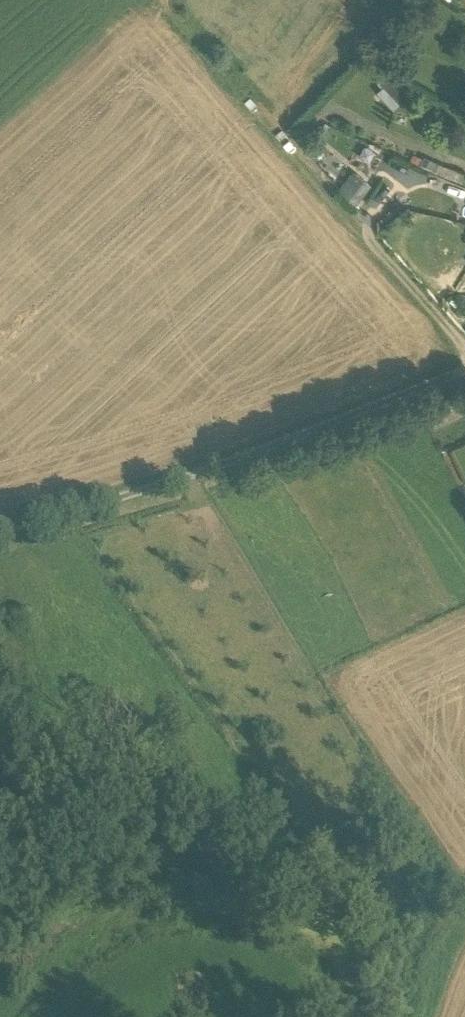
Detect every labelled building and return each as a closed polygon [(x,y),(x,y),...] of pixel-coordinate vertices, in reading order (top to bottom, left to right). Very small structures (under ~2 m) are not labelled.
[(384,84),(378,90),(394,108),(400,102),(384,84)] [(342,187),(361,200),(373,182),(355,169),(342,187)]
